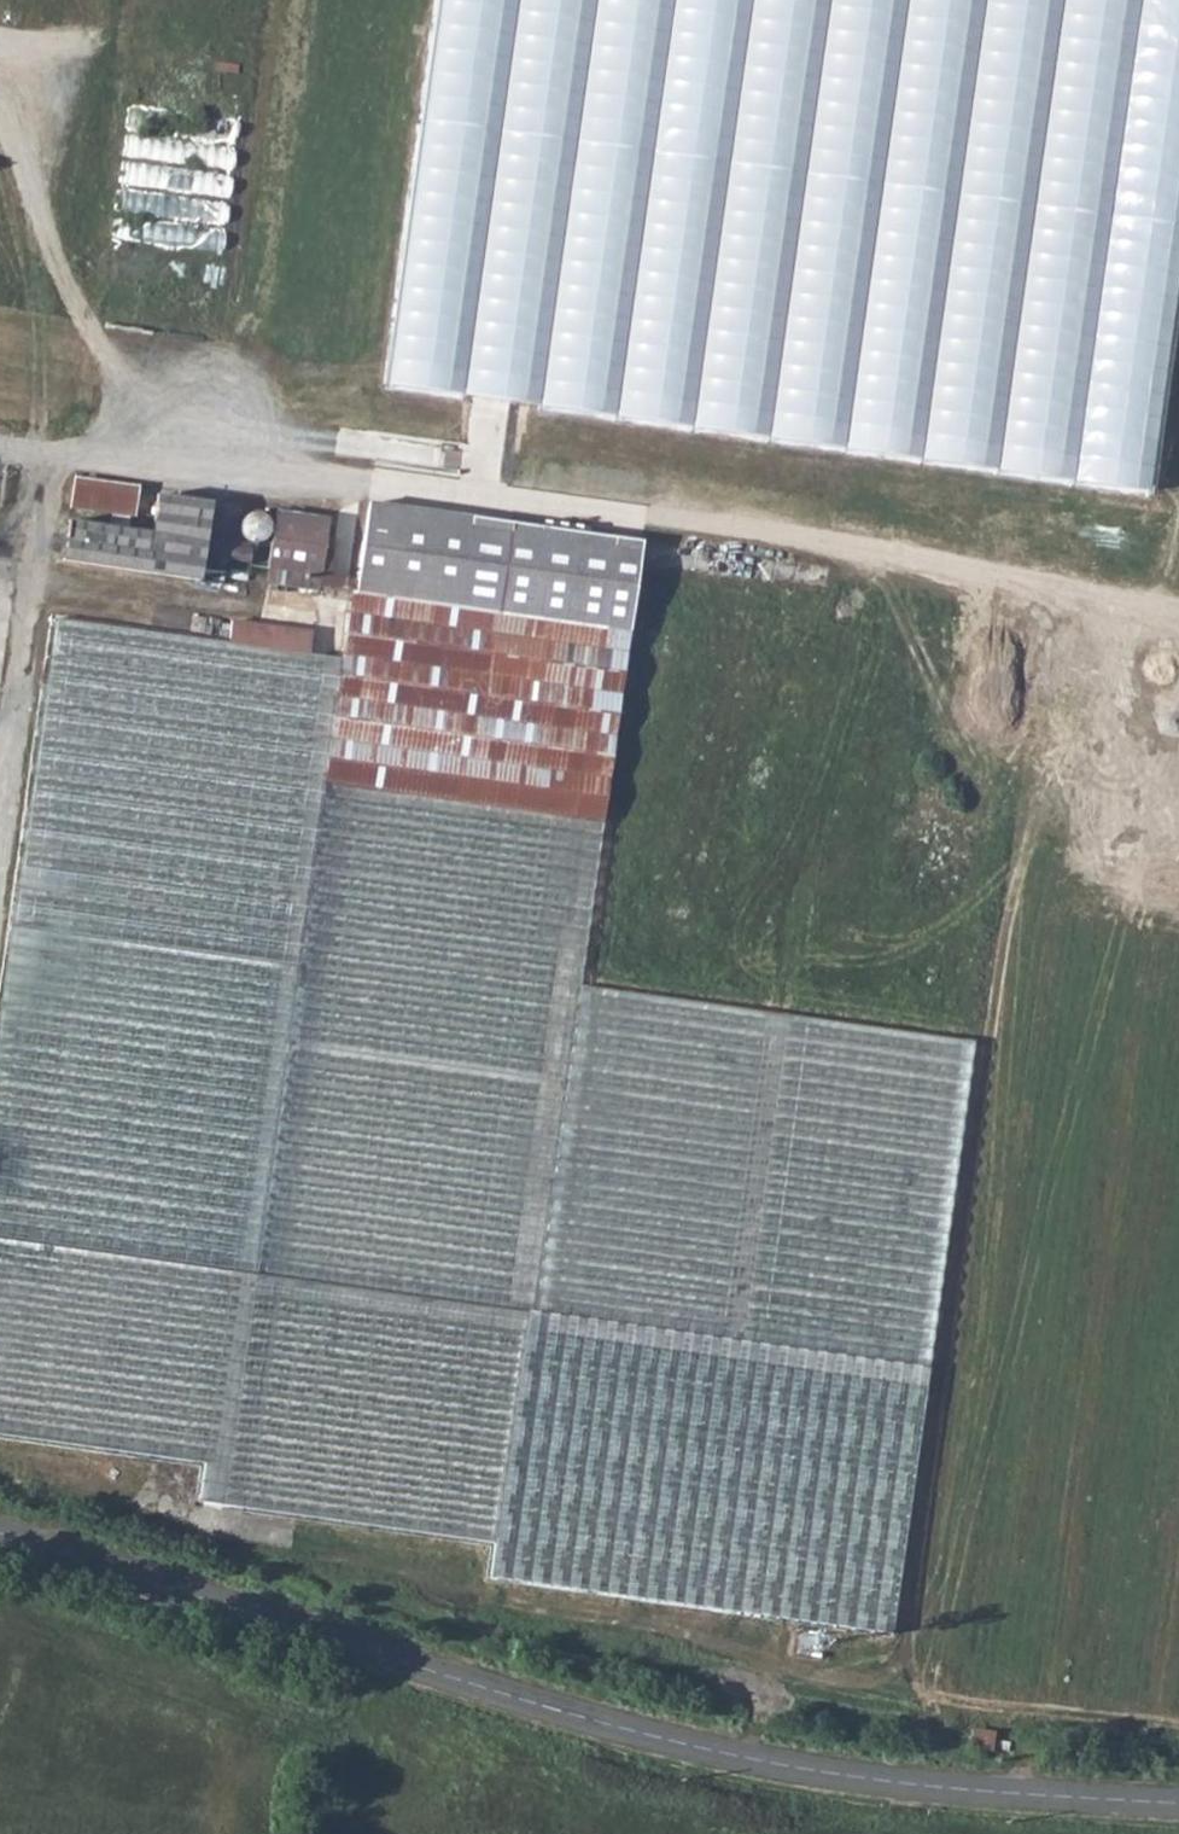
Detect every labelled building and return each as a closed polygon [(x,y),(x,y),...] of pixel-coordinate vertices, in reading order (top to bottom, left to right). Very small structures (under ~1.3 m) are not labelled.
[(382,385),(1151,501),(1178,287),(1178,0),(437,0),(382,385)] [(72,504),(131,512),(133,494),(75,486),(72,504)] [(65,561),(200,579),(210,504),(156,497),(151,532),(70,521),(65,561)] [(348,591),(416,599),(491,612),(498,548),(502,523),(361,503),(348,591)] [(269,568),(320,574),(328,519),(275,512),(269,568)] [(213,538),(209,555),(253,564),(257,547),(213,538)] [(339,659),(322,781),(600,819),(635,568),(498,548),(491,612),(416,599),(348,591),(339,659)] [(202,1457),(198,1498),(495,1542),(488,1598),(686,1628),(868,1655),(897,1453),(910,1366),(924,1367),(984,957),(1031,623),(968,613),(807,591),(769,586),(635,568),(600,819),(322,781),(339,659),(101,626),(55,621),(40,737),(0,1024),(0,1428),(202,1457)] [(972,1753),(992,1754),(993,1737),(974,1735),(972,1753)] [(996,1754),(1008,1756),(1010,1749),(997,1746),(996,1754)] [(1018,1833),(1038,1833),(1038,1826),(1018,1825),(1018,1833)]
